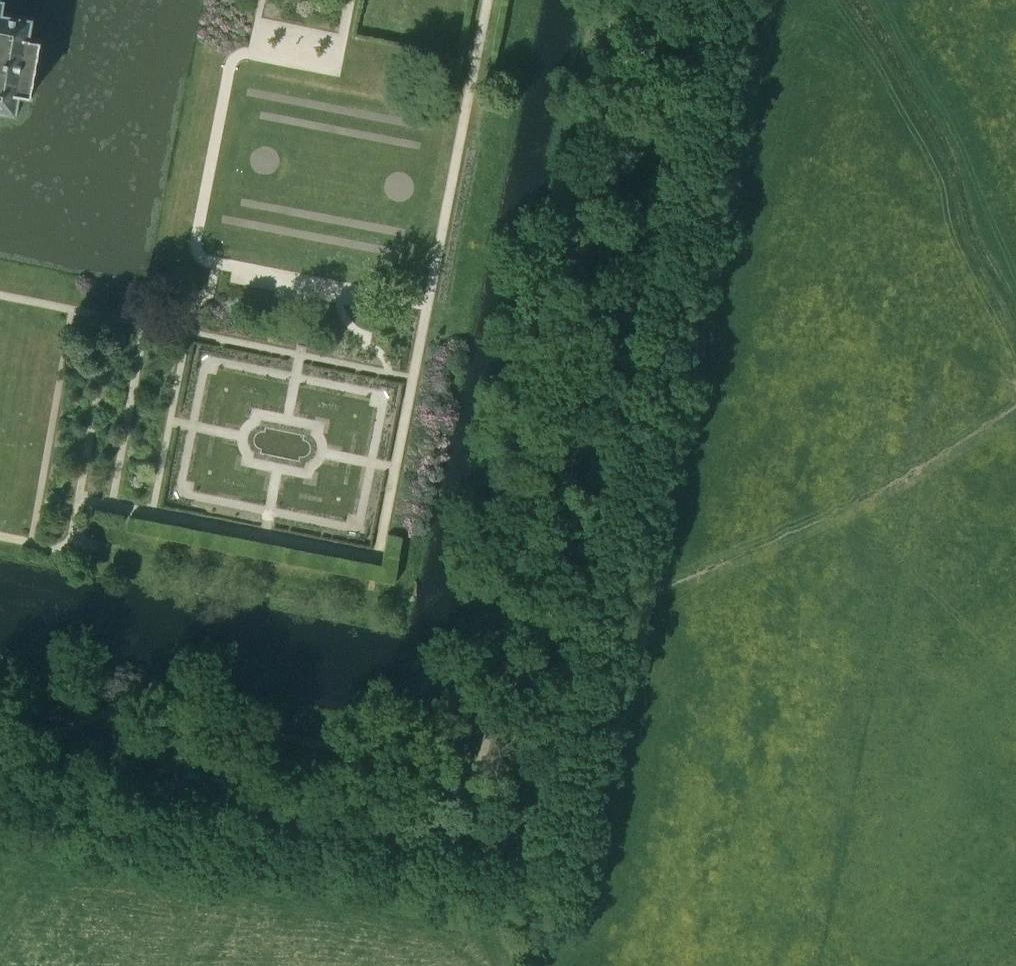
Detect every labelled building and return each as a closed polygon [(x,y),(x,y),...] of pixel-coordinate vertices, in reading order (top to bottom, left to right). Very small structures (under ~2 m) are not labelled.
[(4,1),(0,0),(0,112),(15,115),(19,95),(31,97),(41,40),(29,38),(32,20),(1,14),(4,1)]
